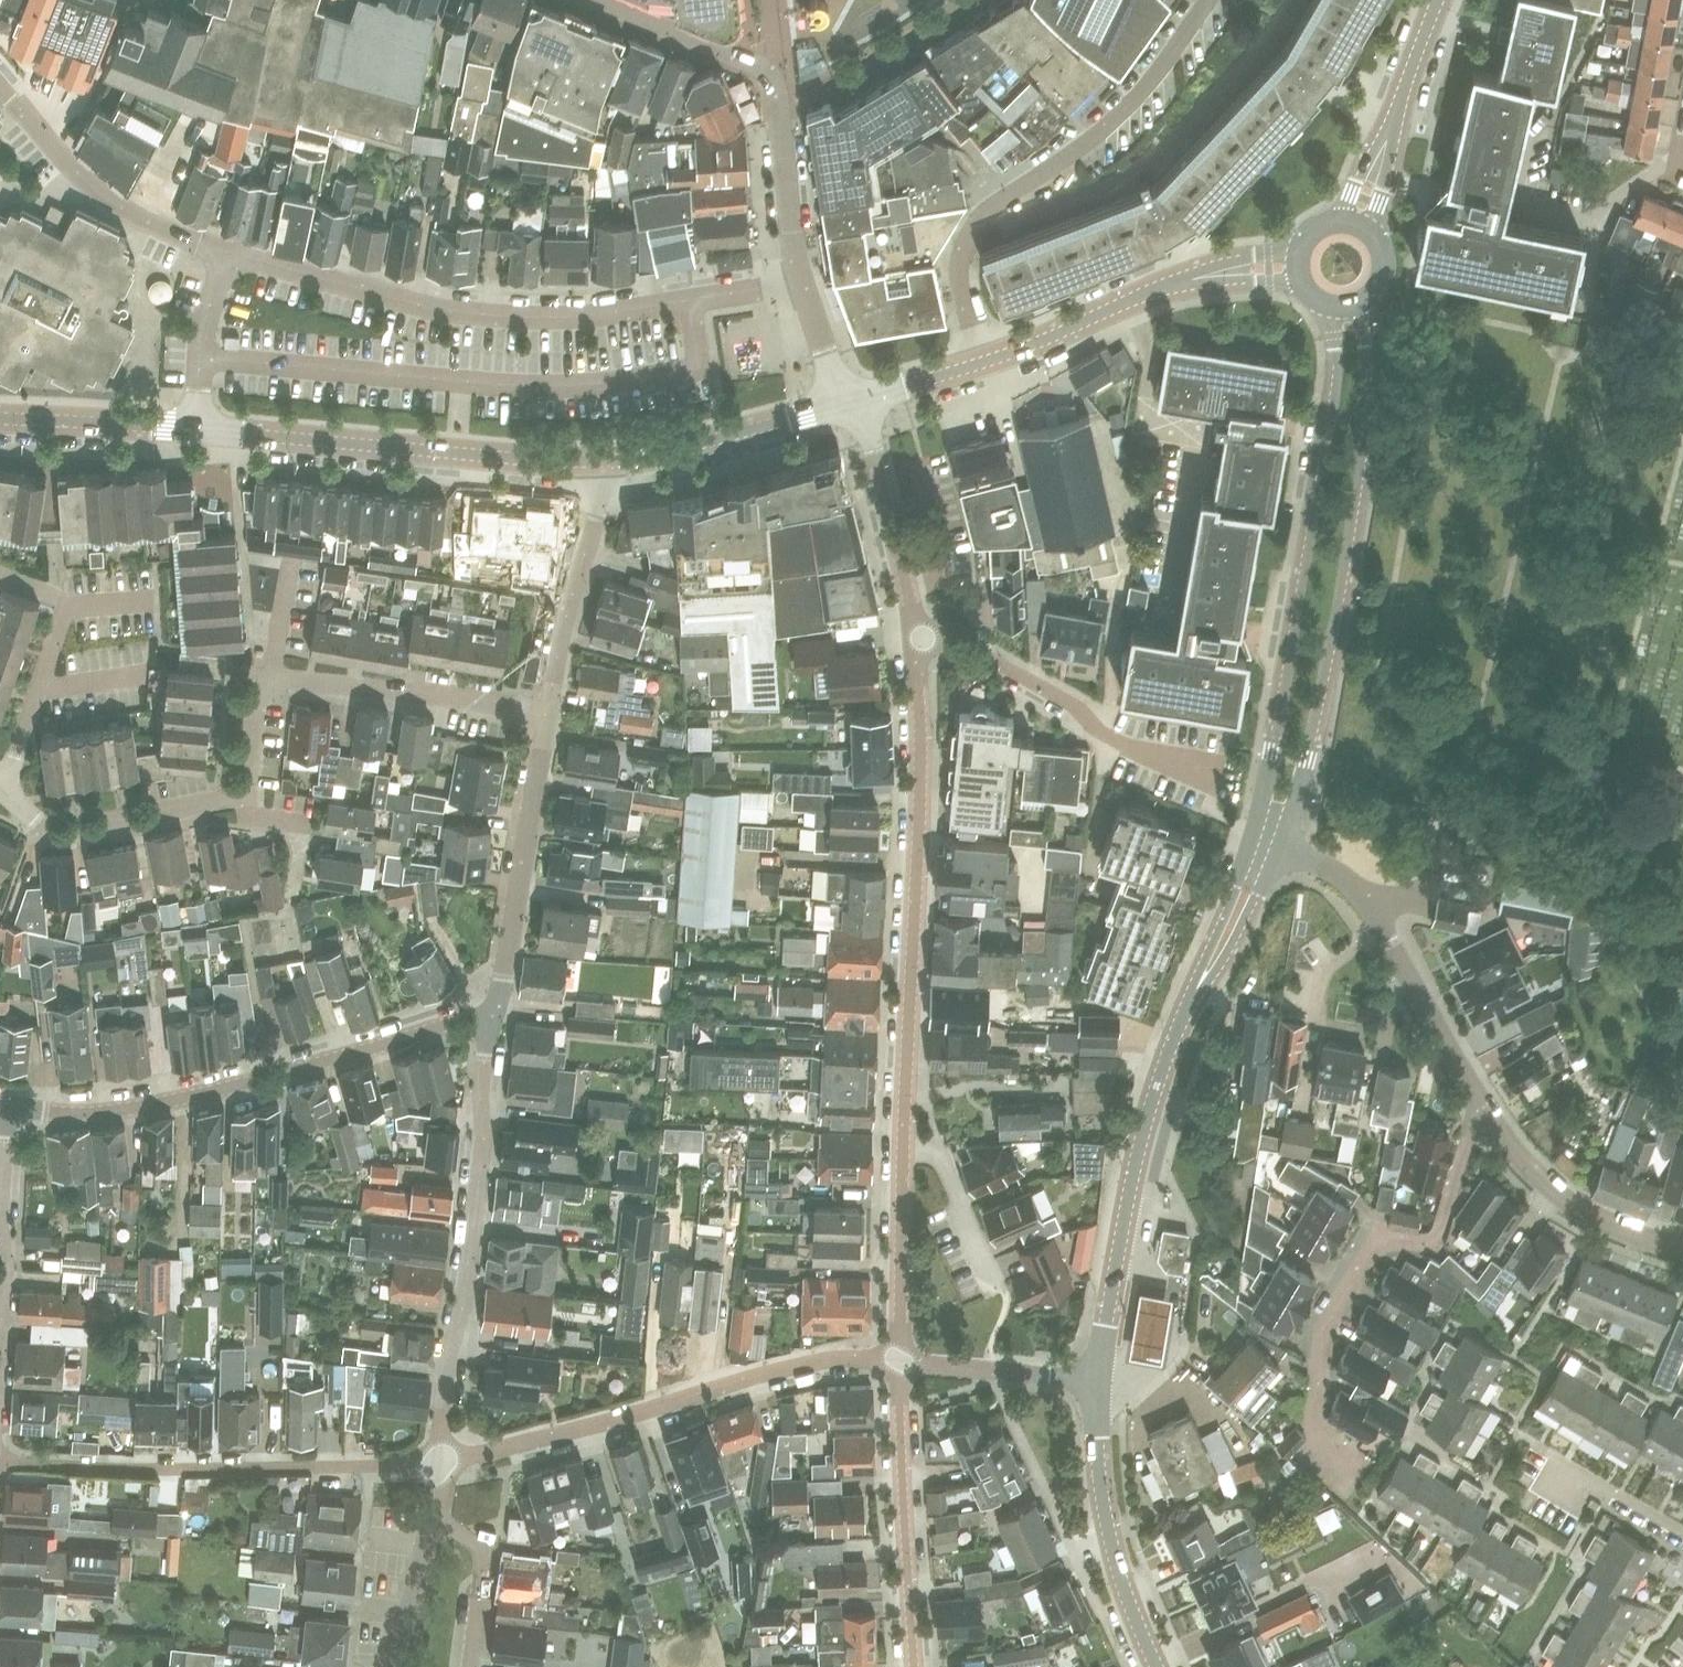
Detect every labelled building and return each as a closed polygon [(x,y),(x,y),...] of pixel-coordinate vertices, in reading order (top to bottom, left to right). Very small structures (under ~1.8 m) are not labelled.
[(15,25),(11,37),(37,47),(35,52),(61,62),(60,64),(85,74),(113,0),(0,0),(0,19),(15,25)] [(299,117),(331,127),(332,125),(410,147),(438,12),(434,10),(437,0),(356,0),(351,16),(317,4),(318,0),(195,0),(195,3),(189,1),(186,14),(208,23),(195,58),(235,74),(219,112),(250,118),(250,122),(294,131),(298,115),(299,115),(299,117)] [(472,7),(475,0),(446,0),(445,2),(448,3),(441,19),(455,24),(452,43),(465,45),(468,27),(464,25),(472,7)] [(524,0),(477,0),(473,12),(475,19),(482,22),(472,46),(496,55),(506,30),(511,32),(524,0)] [(508,81),(597,117),(601,93),(626,35),(596,22),(564,9),(564,10),(540,0),(531,0),(517,41),(508,81)] [(678,6),(676,11),(718,28),(725,30),(732,28),(738,24),(741,17),(742,10),(741,0),(664,0),(678,6)] [(798,46),(796,46),(800,77),(827,62),(877,35),(906,18),(932,0),(792,0),(798,46)] [(976,21),(1065,111),(1102,72),(1054,25),(1029,0),(1011,0),(976,21)] [(1290,45),(1159,185),(1154,181),(1149,183),(1145,172),(1137,175),(1143,192),(979,256),(999,306),(1188,232),(1334,78),(1380,0),(1316,0),(1290,45)] [(1064,24),(1076,34),(1089,44),(1104,54),(1118,63),(1124,55),(1123,54),(1124,53),(1124,50),(1124,46),(1122,44),(1120,42),(1117,40),(1114,40),(1111,41),(1108,44),(1098,36),(1115,0),(1039,0),(1043,4),(1054,14),(1064,24)] [(1507,37),(1499,72),(1473,67),(1447,184),(1450,184),(1445,204),(1453,206),(1452,214),(1427,208),(1415,263),(1568,295),(1582,231),(1579,230),(1578,237),(1489,219),(1495,192),(1498,193),(1523,81),(1553,88),(1572,4),(1598,11),(1600,0),(1515,0),(1509,25),(1504,24),(1502,36),(1507,37)] [(1648,10),(1675,15),(1678,0),(1631,0),(1629,6),(1648,10)] [(118,33),(103,71),(112,74),(182,98),(219,112),(235,74),(195,58),(208,23),(186,14),(171,9),(169,15),(149,7),(146,14),(136,9),(125,14),(118,33)] [(1670,41),(1675,15),(1648,10),(1645,24),(1631,21),(1630,25),(1606,20),(1605,29),(1670,41)] [(1068,114),(1065,111),(976,21),(930,50),(948,80),(960,73),(965,79),(1013,125),(1032,145),(1033,146),(1068,114)] [(1665,69),(1670,41),(1605,29),(1603,38),(1629,43),(1625,61),(1638,64),(1665,69)] [(642,106),(665,50),(630,36),(607,92),(642,106)] [(674,112),(695,64),(669,54),(649,102),(674,112)] [(1020,155),(1032,145),(1013,125),(965,79),(953,93),(923,54),(917,55),(909,59),(904,63),(902,67),(901,68),(902,70),(933,110),(942,123),(945,121),(954,133),(962,134),(965,132),(982,155),(1006,137),(1020,155)] [(485,108),(493,63),(467,58),(462,92),(457,91),(450,131),(496,142),(503,111),(485,108)] [(445,77),(460,80),(463,63),(449,60),(445,77)] [(1638,64),(1633,91),(1660,96),(1665,69),(1638,64)] [(742,126),(746,121),(722,71),(712,67),(696,76),(689,91),(692,98),(684,100),(682,107),(687,118),(674,120),(674,130),(742,126)] [(820,197),(819,201),(952,177),(946,143),(918,130),(914,124),(933,110),(902,70),(887,79),(886,78),(834,111),(828,102),(806,110),(808,121),(808,122),(820,197)] [(167,135),(182,98),(112,74),(98,98),(75,141),(95,158),(96,157),(109,168),(108,169),(129,187),(160,132),(167,135)] [(1607,87),(1620,89),(1622,79),(1609,76),(1607,87)] [(41,77),(29,88),(47,108),(59,97),(41,77)] [(1620,89),(1607,87),(1604,98),(1618,100),(1620,89)] [(1633,91),(1628,118),(1655,123),(1660,96),(1633,91)] [(240,157),(249,120),(224,114),(217,150),(240,157)] [(328,142),(331,127),(299,117),(295,134),(292,151),(290,159),(285,186),(272,242),(290,246),(291,248),(292,247),(304,249),(315,194),(304,192),(304,190),(318,183),(319,183),(323,164),(328,142)] [(1650,151),(1655,123),(1628,118),(1623,146),(1650,151)] [(607,157),(607,159),(627,161),(635,125),(615,121),(607,157)] [(11,132),(27,160),(41,152),(25,124),(11,132)] [(292,151),(295,134),(274,130),(270,146),(292,151)] [(690,179),(748,176),(744,130),(635,137),(631,162),(636,188),(663,182),(683,181),(685,179),(690,179)] [(1611,144),(1612,135),(1586,130),(1582,153),(1608,158),(1611,144)] [(473,138),(451,133),(444,162),(467,167),(473,139),(473,138)] [(434,135),(432,150),(445,152),(447,137),(434,135)] [(577,159),(589,161),(593,139),(581,137),(577,159)] [(492,172),(493,165),(496,147),(496,143),(473,139),(468,168),(492,172)] [(593,139),(589,161),(597,162),(606,163),(606,161),(607,159),(601,158),(604,142),(593,139)] [(343,146),(328,142),(323,164),(337,168),(343,146)] [(507,148),(496,147),(493,165),(521,168),(520,178),(547,180),(549,156),(506,151),(507,148)] [(423,191),(438,193),(439,187),(444,154),(429,152),(423,191)] [(285,186),(290,159),(275,156),(270,183),(248,178),(251,161),(239,159),(234,177),(236,177),(222,228),(268,241),(280,185),(285,186)] [(627,161),(611,163),(614,177),(629,175),(627,161)] [(597,162),(596,184),(610,181),(607,163),(606,163),(597,162)] [(178,212),(208,224),(226,176),(196,164),(178,212)] [(336,258),(356,180),(337,175),(329,204),(319,201),(306,250),(336,258)] [(354,191),(370,194),(373,181),(357,177),(356,180),(354,191)] [(821,215),(823,227),(960,204),(957,187),(953,186),(952,177),(819,201),(821,215)] [(639,220),(641,222),(688,212),(688,210),(749,203),(747,180),(694,184),(694,187),(691,187),(690,179),(685,179),(683,181),(663,182),(636,188),(634,188),(639,220)] [(439,187),(438,193),(434,216),(446,218),(451,189),(439,187)] [(370,194),(354,191),(350,203),(369,207),(371,195),(370,194)] [(1659,228),(1670,202),(1643,191),(1632,216),(1619,210),(1608,236),(1630,245),(1635,233),(1640,235),(1645,222),(1659,228)] [(1659,228),(1653,242),(1667,248),(1662,261),(1673,266),(1678,253),(1682,242),(1682,201),(1675,197),(1672,198),(1670,202),(1659,228)] [(545,274),(565,274),(566,240),(566,200),(550,200),(550,220),(558,220),(558,234),(545,234),(545,274)] [(587,274),(587,233),(577,233),(577,219),(583,219),(583,200),(566,200),(566,240),(565,274),(587,274)] [(537,280),(544,209),(545,204),(522,201),(518,205),(517,212),(516,212),(514,228),(500,227),(498,247),(512,249),(509,277),(537,280)] [(412,272),(424,204),(410,202),(407,220),(395,218),(386,268),(412,272)] [(693,243),(752,238),(749,203),(688,210),(688,212),(641,222),(641,270),(659,268),(695,259),(693,243)] [(828,250),(832,274),(932,257),(963,203),(960,204),(823,227),(828,250)] [(127,309),(128,302),(124,298),(119,302),(114,299),(135,257),(120,249),(128,234),(74,207),(62,230),(11,205),(4,220),(0,218),(0,368),(20,378),(31,356),(82,381),(90,366),(106,374),(132,320),(119,314),(121,309),(127,309)] [(427,275),(472,281),(481,225),(468,223),(469,211),(461,210),(458,230),(434,227),(427,275)] [(380,261),(387,225),(358,219),(350,255),(380,261)] [(635,272),(637,221),(596,219),(595,244),(593,245),(591,272),(635,272)] [(1678,253),(1673,266),(1682,270),(1682,242),(1678,253)] [(945,319),(932,257),(832,274),(855,333),(945,319)] [(1636,283),(1626,307),(1647,316),(1657,291),(1636,283)] [(1665,311),(1681,318),(1682,313),(1682,289),(1676,285),(1665,311)] [(1623,311),(1628,298),(1615,293),(1610,305),(1623,311)] [(225,345),(239,346),(240,335),(226,334),(225,345)] [(1284,432),(1277,431),(1279,421),(1280,421),(1280,420),(1277,419),(1277,420),(1272,419),(1273,412),(1274,412),(1283,361),(1170,342),(1160,399),(1163,399),(1164,393),(1230,404),(1228,415),(1216,413),(1215,422),(1233,425),(1221,498),(1208,496),(1188,611),(1190,611),(1185,640),(1134,632),(1136,625),(1132,624),(1122,687),(1237,706),(1247,651),(1222,647),(1223,639),(1233,641),(1237,620),(1238,621),(1258,507),(1271,509),(1284,432)] [(1113,380),(1138,364),(1125,345),(1112,353),(1107,346),(1099,351),(1098,349),(1070,366),(1083,389),(1109,373),(1113,380)] [(408,362),(423,361),(423,347),(407,348),(408,362)] [(1012,478),(1012,477),(961,489),(974,543),(1025,540),(1025,553),(1034,551),(1038,568),(1053,568),(1090,559),(1093,573),(1119,567),(1110,530),(1116,528),(1089,411),(1078,414),(1074,400),(1026,411),(1030,425),(1018,428),(1033,492),(1019,496),(1015,478),(1012,478)] [(961,489),(1012,477),(1001,434),(950,446),(961,489)] [(679,629),(725,627),(728,627),(734,706),(778,706),(774,634),(776,634),(771,567),(771,553),(768,508),(792,504),(852,493),(849,481),(841,452),(814,460),(813,459),(671,499),(675,535),(678,586),(679,612),(679,629)] [(39,531),(47,476),(0,468),(0,525),(39,531)] [(209,505),(202,502),(201,502),(200,503),(202,504),(200,505),(194,506),(192,480),(168,481),(167,468),(60,475),(64,531),(178,522),(189,643),(244,638),(236,531),(221,532),(221,520),(220,520),(219,508),(225,507),(225,506),(217,507),(209,505)] [(255,491),(244,490),(245,506),(253,507),(252,515),(267,516),(266,529),(276,530),(277,517),(276,517),(280,478),(256,476),(255,491)] [(300,532),(301,519),(300,519),(304,480),(280,478),(276,517),(277,517),(291,518),(290,531),(300,532)] [(324,529),(324,521),(327,482),(304,480),(300,519),(301,519),(314,521),(313,533),(323,534),(324,529)] [(335,558),(345,559),(348,528),(352,490),(353,485),(327,482),(324,521),(324,529),(338,530),(335,558)] [(371,543),(372,530),(371,530),(375,492),(352,490),(348,528),(362,529),(361,542),(371,543)] [(399,494),(375,492),(371,530),(372,530),(386,531),(385,544),(395,545),(397,532),(395,532),(399,494)] [(423,496),(399,494),(395,532),(397,532),(411,533),(409,547),(419,548),(421,534),(419,534),(423,496)] [(448,499),(423,496),(419,534),(421,534),(434,536),(433,549),(443,550),(448,499)] [(671,499),(671,496),(628,501),(629,516),(623,517),(615,548),(633,546),(634,552),(649,551),(651,563),(646,575),(678,586),(675,535),(671,499)] [(792,507),(792,504),(768,508),(771,553),(771,567),(820,559),(868,552),(851,497),(792,507)] [(470,530),(453,528),(453,546),(469,548),(497,551),(521,553),(519,571),(514,570),(512,586),(540,591),(541,573),(549,574),(552,540),(558,541),(560,516),(554,516),(555,503),(526,501),(525,508),(501,506),(501,503),(473,501),(470,530)] [(266,535),(264,548),(274,550),(275,538),(276,530),(266,529),(266,535)] [(274,550),(274,551),(298,555),(298,552),(299,542),(275,538),(274,550)] [(991,565),(1004,565),(1004,585),(999,585),(994,586),(994,606),(998,606),(998,620),(1024,620),(1023,584),(1022,584),(1021,541),(991,543),(991,565)] [(321,559),(322,546),(299,542),(298,552),(298,555),(321,559)] [(90,549),(91,564),(104,563),(103,548),(90,549)] [(394,555),(370,552),(369,565),(393,568),(394,555)] [(821,561),(820,559),(771,567),(776,634),(849,621),(847,608),(879,603),(868,554),(821,561)] [(418,558),(394,555),(393,568),(417,571),(418,558)] [(350,567),(326,562),(322,585),(346,589),(350,567)] [(359,569),(357,577),(372,579),(373,571),(359,569)] [(372,579),(387,582),(389,573),(373,571),(372,579)] [(639,619),(647,593),(657,596),(654,604),(679,612),(678,586),(646,575),(646,577),(631,573),(628,584),(606,577),(597,605),(599,606),(639,619)] [(1028,599),(1046,598),(1045,575),(1027,577),(1028,599)] [(406,576),(404,584),(420,587),(421,578),(406,576)] [(421,578),(420,587),(435,589),(436,580),(421,578)] [(454,583),(452,591),(468,594),(469,586),(454,583)] [(1147,603),(1150,586),(1132,583),(1129,600),(1147,603)] [(468,594),(482,596),(483,588),(469,586),(468,594)] [(40,601),(1,588),(0,590),(0,613),(32,624),(40,601)] [(500,599),(514,602),(516,594),(501,591),(500,599)] [(1104,626),(1109,598),(1092,595),(1089,614),(1048,607),(1041,644),(1093,654),(1099,625),(1104,626)] [(333,654),(341,604),(333,602),(331,612),(316,609),(309,650),(333,654)] [(408,651),(430,654),(439,604),(431,603),(429,612),(413,610),(411,625),(407,650),(408,651)] [(333,654),(357,658),(363,617),(349,615),(351,605),(341,604),(333,654)] [(454,658),(461,618),(447,615),(448,606),(439,604),(430,654),(454,658)] [(641,619),(639,619),(599,606),(590,634),(633,648),(641,619)] [(380,662),(389,612),(380,610),(378,619),(363,617),(357,658),(380,662)] [(454,658),(478,662),(486,612),(477,611),(476,620),(461,618),(454,658)] [(405,666),(408,651),(407,650),(411,625),(397,623),(399,613),(389,612),(380,662),(405,666)] [(502,666),(508,627),(494,624),(496,614),(486,612),(478,662),(502,666)] [(32,624),(0,613),(0,638),(24,647),(32,624)] [(679,629),(677,629),(678,666),(726,664),(725,627),(679,629)] [(830,692),(879,687),(876,649),(835,653),(833,636),(794,640),(796,667),(827,664),(830,692)] [(0,638),(0,664),(16,669),(24,647),(0,638)] [(225,674),(227,654),(181,649),(180,653),(179,669),(168,668),(161,749),(137,752),(133,722),(42,735),(48,781),(140,768),(141,778),(173,774),(174,761),(205,764),(214,673),(225,674)] [(150,650),(149,667),(168,668),(179,669),(180,653),(150,650)] [(630,702),(636,671),(582,662),(577,690),(614,696),(614,699),(630,702)] [(16,669),(0,664),(0,689),(9,692),(16,669)] [(9,692),(0,689),(0,715),(1,715),(9,692)] [(1016,769),(1023,770),(1021,791),(1077,796),(1079,776),(1086,776),(1089,746),(1073,744),(1073,747),(1033,743),(1033,734),(1011,732),(1013,712),(995,710),(982,702),(978,701),(975,703),(972,706),(971,708),(960,707),(958,725),(951,735),(949,739),(950,743),(953,745),(956,748),(949,816),(1001,822),(1008,753),(1018,754),(1016,769)] [(293,721),(292,721),(289,751),(321,754),(318,780),(314,779),(313,789),(332,792),(334,779),(335,779),(339,751),(339,747),(326,746),(329,711),(310,709),(308,705),(299,704),(294,708),(293,721)] [(388,709),(360,705),(354,744),(355,744),(354,753),(339,751),(335,779),(348,781),(348,783),(359,784),(363,763),(362,762),(365,745),(382,748),(388,709)] [(835,708),(792,707),(792,721),(808,721),(808,722),(835,722),(835,708)] [(654,712),(623,708),(621,727),(652,731),(654,712)] [(441,764),(442,756),(443,750),(427,748),(432,715),(405,712),(399,752),(400,752),(402,759),(411,761),(415,755),(426,756),(425,761),(441,764)] [(891,776),(894,769),(894,761),(892,758),(891,713),(852,714),(853,759),(847,761),(848,773),(855,775),(855,777),(891,776)] [(660,738),(682,742),(685,723),(662,720),(660,738)] [(445,734),(443,750),(442,756),(457,759),(455,772),(501,780),(505,757),(468,751),(471,738),(445,734)] [(613,780),(618,748),(569,740),(564,771),(613,780)] [(634,741),(631,758),(665,764),(668,746),(634,741)] [(713,771),(713,753),(695,753),(695,784),(726,784),(726,771),(713,771)] [(771,787),(793,788),(830,789),(831,773),(772,770),(771,787)] [(371,803),(386,805),(388,790),(391,773),(376,771),(371,803)] [(497,803),(501,780),(455,772),(451,795),(497,803)] [(683,805),(684,797),(684,794),(605,781),(603,796),(562,789),(555,829),(599,836),(601,822),(627,826),(632,797),(683,805)] [(732,920),(738,787),(685,784),(684,794),(684,797),(676,917),(732,920)] [(742,814),(770,817),(773,788),(745,785),(742,814)] [(879,803),(878,803),(833,801),(834,789),(830,789),(793,788),(792,806),(828,808),(832,810),(831,824),(878,826),(879,803)] [(414,793),(388,790),(386,805),(412,810),(413,805),(414,793)] [(415,790),(414,793),(413,805),(444,810),(447,796),(415,790)] [(371,831),(375,806),(330,799),(326,824),(371,831)] [(1168,906),(1192,834),(1155,821),(1157,814),(1118,801),(1100,854),(1137,866),(1135,873),(1147,877),(1141,896),(1120,889),(1114,909),(1119,911),(1107,947),(1100,945),(1087,984),(1139,1003),(1152,966),(1159,968),(1173,929),(1167,927),(1173,908),(1168,906)] [(413,805),(412,810),(409,834),(416,834),(418,819),(442,823),(444,810),(413,805)] [(447,818),(445,838),(489,844),(491,824),(447,818)] [(767,823),(743,822),(742,843),(766,844),(767,823)] [(877,850),(878,826),(831,824),(816,824),(815,847),(877,850)] [(146,834),(154,875),(189,868),(182,828),(146,834)] [(260,874),(254,845),(235,849),(231,828),(201,834),(209,874),(226,870),(229,881),(260,874)] [(378,833),(376,847),(400,851),(402,837),(378,833)] [(16,842),(0,834),(0,874),(16,842)] [(1018,859),(1006,859),(1007,839),(945,834),(944,849),(940,849),(940,846),(939,846),(936,884),(941,885),(940,897),(1002,901),(1004,882),(1016,883),(1018,859)] [(492,851),(488,848),(489,844),(445,838),(441,864),(485,870),(486,864),(491,863),(492,851)] [(119,886),(119,894),(144,889),(136,841),(111,846),(119,886)] [(563,851),(551,849),(547,876),(580,882),(583,868),(595,870),(599,846),(564,842),(563,851)] [(373,863),(376,847),(351,843),(349,853),(322,849),(318,876),(358,883),(361,861),(373,863)] [(1051,863),(1045,926),(1074,926),(1082,846),(1046,843),(1044,862),(1051,863)] [(120,900),(119,894),(119,886),(111,846),(87,850),(97,904),(120,900)] [(399,878),(403,852),(386,849),(382,875),(399,878)] [(75,896),(72,852),(41,854),(43,882),(26,883),(12,923),(47,931),(45,898),(75,896)] [(419,879),(436,875),(438,862),(405,858),(402,881),(414,879),(419,878),(419,879)] [(255,896),(257,908),(284,902),(277,867),(264,870),(269,893),(255,896)] [(887,871),(845,868),(828,867),(826,894),(885,897),(887,871)] [(423,913),(439,911),(436,875),(419,879),(423,913)] [(653,894),(654,879),(604,876),(603,891),(609,891),(609,892),(650,895),(651,894),(653,894)] [(1569,922),(1575,892),(1502,877),(1496,908),(1569,922)] [(402,881),(385,884),(389,903),(417,898),(414,879),(402,881)] [(609,892),(608,910),(649,912),(650,895),(609,892)] [(885,897),(826,894),(826,895),(844,896),(844,902),(831,901),(830,909),(835,909),(834,922),(884,925),(885,897)] [(1463,930),(1469,903),(1469,902),(1439,895),(1433,923),(1463,930)] [(313,896),(299,903),(307,920),(322,913),(313,896)] [(83,929),(96,928),(94,897),(81,898),(83,926),(83,929)] [(171,919),(186,917),(183,897),(168,900),(171,919)] [(600,927),(603,912),(547,901),(540,940),(582,948),(586,924),(600,927)] [(138,910),(142,930),(161,927),(158,907),(138,910)] [(1599,959),(1603,915),(1576,912),(1571,969),(1589,971),(1590,958),(1599,959)] [(1074,926),(1045,926),(1026,925),(1024,947),(979,945),(980,921),(974,916),(936,915),(935,942),(932,942),(930,974),(1071,982),(1074,926)] [(182,922),(184,938),(208,935),(207,926),(206,918),(182,922)] [(218,923),(207,926),(208,935),(210,949),(221,947),(220,938),(218,923)] [(5,957),(22,959),(26,926),(9,924),(5,957)] [(1474,1018),(1514,998),(1530,991),(1514,958),(1516,957),(1516,958),(1518,957),(1517,955),(1503,928),(1504,928),(1503,925),(1501,926),(1501,927),(1457,948),(1454,949),(1466,973),(1454,978),(1474,1018)] [(22,963),(20,965),(21,974),(32,976),(30,959),(27,930),(26,926),(22,959),(22,963)] [(66,935),(84,939),(84,938),(83,929),(83,926),(68,927),(66,935)] [(884,928),(830,926),(829,930),(818,930),(817,935),(817,949),(828,949),(882,952),(884,928)] [(351,1023),(379,1014),(367,975),(354,979),(337,930),(320,936),(325,949),(315,952),(327,988),(338,985),(351,1023)] [(417,986),(421,993),(422,995),(456,977),(431,932),(413,941),(419,952),(404,962),(407,968),(403,970),(401,974),(400,979),(401,983),(404,986),(409,988),(413,988),(417,986)] [(784,934),(783,947),(817,949),(817,935),(784,934)] [(117,962),(116,953),(115,936),(84,938),(84,939),(86,964),(117,962)] [(814,949),(783,948),(782,960),(813,962),(814,949)] [(881,975),(882,952),(828,949),(827,972),(881,975)] [(523,955),(519,994),(564,1000),(568,960),(523,955)] [(32,976),(34,992),(54,989),(50,957),(30,959),(32,976)] [(154,1001),(150,965),(149,963),(134,965),(139,1004),(154,1002),(154,1001)] [(164,963),(150,965),(154,1001),(168,999),(164,963)] [(304,1006),(317,1002),(314,991),(306,968),(294,972),(300,991),(275,999),(286,1035),(311,1027),(304,1006)] [(880,1002),(880,993),(881,977),(827,974),(826,989),(814,988),(813,998),(813,999),(825,1000),(825,998),(880,1002)] [(241,1010),(255,1009),(249,977),(231,979),(227,1003),(217,1004),(221,1048),(245,1045),(241,1010)] [(746,997),(770,998),(771,981),(746,980),(746,997)] [(932,980),(931,1020),(986,1022),(987,982),(932,980)] [(1033,1001),(1050,1000),(1048,983),(1032,984),(1033,1001)] [(813,998),(814,988),(814,986),(779,984),(778,996),(813,998)] [(1665,993),(1648,991),(1645,1006),(1662,1009),(1665,993)] [(778,996),(777,1009),(812,1011),(813,999),(813,998),(778,996)] [(1517,1014),(1526,1030),(1560,1013),(1552,996),(1517,1014)] [(615,1002),(578,998),(577,1013),(614,1017),(615,1002)] [(812,1011),(825,1012),(824,1022),(878,1025),(880,1002),(825,998),(825,1000),(813,999),(812,1011)] [(131,1065),(126,1019),(125,1019),(122,1000),(96,1003),(99,1023),(103,1023),(108,1068),(131,1065)] [(216,1000),(192,1003),(198,1057),(222,1055),(221,1048),(217,1004),(216,1000)] [(93,1069),(88,1025),(85,1001),(50,1006),(53,1031),(56,1030),(61,1073),(93,1069)] [(198,1057),(192,1003),(167,1006),(174,1060),(198,1057)] [(1080,1027),(1118,1031),(1120,1014),(1082,1010),(1080,1027)] [(1267,1053),(1272,1014),(1243,1010),(1237,1050),(1245,1051),(1239,1089),(1244,1090),(1234,1157),(1256,1160),(1272,1054),(1267,1053)] [(27,1067),(32,1022),(19,1021),(19,1018),(17,1013),(7,1012),(4,1016),(0,1016),(0,1064),(27,1067)] [(571,1013),(569,1032),(613,1036),(615,1018),(614,1017),(577,1013),(571,1013)] [(126,1019),(131,1065),(152,1063),(147,1016),(126,1019)] [(1302,1054),(1307,1020),(1281,1016),(1272,1073),(1298,1077),(1301,1054),(1302,1054)] [(512,1055),(551,1060),(565,1062),(567,1048),(553,1046),(556,1025),(516,1020),(512,1055)] [(824,1030),(824,1035),(810,1034),(811,1025),(791,1024),(790,1042),(823,1044),(823,1052),(877,1056),(878,1032),(824,1030)] [(930,1025),(930,1042),(937,1042),(937,1046),(985,1048),(985,1047),(990,1044),(992,1040),(992,1035),(991,1031),(986,1028),(930,1025)] [(1046,1028),(1010,1026),(1009,1042),(1038,1043),(1038,1047),(1044,1048),(1044,1044),(1046,1044),(1046,1028)] [(1542,1056),(1563,1042),(1553,1027),(1523,1047),(1525,1051),(1502,1065),(1517,1088),(1550,1067),(1542,1056)] [(1116,1051),(1117,1033),(1081,1032),(1081,1049),(1116,1051)] [(1359,1120),(1364,1096),(1355,1094),(1364,1046),(1324,1038),(1314,1087),(1339,1092),(1334,1115),(1359,1120)] [(985,1052),(985,1048),(937,1046),(937,1042),(930,1042),(930,1066),(1010,1069),(1010,1053),(985,1052)] [(430,1089),(428,1090),(429,1092),(455,1085),(445,1045),(421,1052),(419,1052),(430,1089)] [(781,1051),(692,1047),(690,1082),(779,1086),(781,1051)] [(396,1111),(409,1109),(406,1096),(428,1090),(430,1089),(419,1052),(421,1052),(420,1049),(395,1057),(403,1084),(390,1088),(396,1111)] [(823,1052),(822,1077),(876,1079),(877,1056),(823,1052)] [(1080,1072),(1113,1073),(1115,1073),(1116,1056),(1081,1054),(1080,1072)] [(553,1102),(558,1064),(511,1059),(507,1096),(553,1102)] [(351,1113),(348,1114),(353,1131),(367,1128),(362,1110),(385,1104),(374,1063),(340,1072),(351,1113)] [(1407,1126),(1411,1105),(1413,1095),(1405,1093),(1410,1068),(1381,1063),(1370,1119),(1407,1126)] [(1109,1109),(1113,1073),(1080,1072),(1073,1072),(1074,1110),(1109,1109)] [(301,1124),(337,1114),(326,1076),(290,1087),(301,1124)] [(874,1120),(876,1079),(822,1077),(821,1102),(814,1102),(810,1105),(810,1115),(822,1118),(874,1120)] [(1638,1126),(1649,1096),(1631,1089),(1620,1119),(1638,1126)] [(629,1100),(589,1095),(586,1119),(626,1124),(629,1100)] [(432,1098),(430,1111),(457,1115),(458,1102),(432,1098)] [(1039,1120),(1066,1119),(1066,1108),(1063,1108),(1063,1101),(1039,1102),(1039,1101),(999,1103),(1000,1133),(1040,1131),(1039,1120)] [(281,1102),(257,1108),(257,1153),(279,1153),(281,1102)] [(207,1180),(222,1180),(224,1180),(225,1103),(196,1110),(195,1151),(208,1151),(207,1180)] [(256,1171),(257,1153),(257,1108),(236,1113),(234,1171),(256,1171)] [(409,1109),(396,1111),(397,1123),(420,1126),(418,1140),(427,1141),(425,1156),(456,1160),(460,1128),(429,1124),(430,1111),(409,1109)] [(172,1161),(173,1115),(145,1122),(143,1183),(155,1183),(156,1160),(172,1161)] [(576,1122),(533,1117),(516,1115),(514,1128),(503,1127),(499,1159),(548,1165),(550,1145),(573,1148),(576,1122)] [(1279,1147),(1308,1153),(1314,1120),(1285,1115),(1279,1147)] [(1665,1116),(1657,1149),(1671,1153),(1680,1120),(1665,1116)] [(356,1149),(348,1120),(335,1123),(343,1153),(356,1149)] [(1334,1149),(1355,1151),(1358,1124),(1336,1122),(1334,1149)] [(119,1183),(118,1172),(132,1171),(126,1125),(93,1128),(102,1202),(114,1200),(113,1183),(119,1183)] [(667,1125),(666,1145),(679,1145),(680,1126),(667,1125)] [(1397,1174),(1398,1174),(1441,1185),(1451,1145),(1445,1144),(1448,1132),(1438,1130),(1431,1126),(1423,1126),(1419,1125),(1413,1146),(1403,1144),(1399,1164),(1397,1174)] [(82,1201),(97,1199),(89,1129),(50,1133),(55,1177),(79,1174),(82,1201)] [(873,1156),(874,1133),(820,1130),(820,1155),(873,1156)] [(1627,1176),(1644,1135),(1632,1130),(1621,1161),(1605,1155),(1590,1192),(1616,1203),(1627,1176)] [(1386,1134),(1380,1160),(1383,1161),(1399,1164),(1403,1144),(1405,1138),(1386,1134)] [(1655,1139),(1644,1135),(1627,1176),(1616,1203),(1643,1213),(1658,1175),(1656,1174),(1657,1172),(1651,1159),(1647,1158),(1655,1139)] [(1012,1145),(1009,1138),(968,1141),(974,1155),(963,1160),(975,1189),(1022,1168),(1019,1162),(1024,1160),(1017,1143),(1012,1145)] [(1102,1174),(1106,1141),(1073,1138),(1075,1174),(1102,1174)] [(1676,1143),(1667,1176),(1682,1180),(1674,1210),(1677,1211),(1680,1215),(1682,1216),(1682,1144),(1676,1143)] [(660,1148),(640,1146),(638,1165),(617,1163),(615,1185),(657,1190),(660,1148)] [(1331,1191),(1338,1178),(1303,1158),(1301,1161),(1288,1154),(1276,1173),(1310,1192),(1302,1205),(1338,1226),(1346,1212),(1351,1203),(1331,1191)] [(872,1180),(873,1156),(820,1155),(819,1177),(872,1180)] [(372,1160),(371,1176),(394,1178),(395,1163),(372,1160)] [(543,1178),(498,1172),(492,1214),(539,1220),(543,1190),(566,1193),(565,1196),(567,1198),(579,1200),(582,1198),(582,1195),(583,1195),(585,1181),(544,1175),(543,1178)] [(287,1225),(288,1174),(273,1174),(273,1203),(274,1203),(274,1225),(287,1225)] [(1471,1237),(1502,1194),(1505,1190),(1483,1174),(1456,1213),(1466,1219),(1459,1229),(1471,1237)] [(781,1195),(782,1179),(745,1178),(744,1184),(743,1194),(781,1195)] [(803,1195),(803,1180),(782,1179),(781,1195),(803,1195)] [(449,1215),(452,1184),(414,1180),(413,1190),(364,1184),(361,1206),(410,1211),(449,1215)] [(139,1184),(125,1183),(124,1206),(138,1206),(139,1184)] [(1055,1212),(1042,1218),(1029,1189),(984,1209),(996,1238),(1038,1220),(1044,1234),(1062,1227),(1055,1212)] [(1502,1194),(1471,1237),(1468,1241),(1481,1250),(1488,1241),(1497,1247),(1524,1209),(1502,1194)] [(799,1212),(799,1197),(768,1196),(767,1211),(799,1212)] [(1338,1226),(1302,1205),(1291,1198),(1285,1207),(1295,1217),(1288,1228),(1324,1250),(1329,1241),(1338,1226)] [(221,1232),(222,1209),(222,1201),(192,1200),(190,1231),(221,1232)] [(1244,1237),(1274,1254),(1283,1241),(1277,1238),(1285,1225),(1250,1204),(1249,1204),(1244,1237)] [(651,1253),(656,1210),(623,1206),(618,1249),(651,1253)] [(859,1231),(862,1231),(864,1232),(865,1211),(860,1211),(860,1207),(816,1206),(815,1230),(859,1231)] [(1391,1206),(1388,1222),(1416,1228),(1419,1212),(1391,1206)] [(1100,1216),(1082,1211),(1075,1235),(1082,1237),(1076,1257),(1088,1260),(1100,1216)] [(671,1218),(656,1217),(653,1246),(669,1247),(671,1218)] [(369,1251),(444,1259),(448,1227),(373,1218),(369,1251)] [(707,1237),(721,1238),(722,1221),(709,1220),(707,1237)] [(1181,1266),(1184,1252),(1187,1231),(1164,1226),(1160,1249),(1166,1251),(1169,1254),(1167,1264),(1181,1266)] [(858,1256),(858,1253),(864,1253),(864,1232),(862,1231),(859,1231),(815,1230),(814,1255),(858,1256)] [(1490,1315),(1512,1284),(1523,1270),(1541,1283),(1567,1248),(1542,1230),(1525,1252),(1515,1245),(1501,1264),(1476,1298),(1490,1315)] [(539,1261),(541,1248),(525,1246),(526,1238),(490,1234),(485,1272),(522,1276),(524,1259),(539,1261)] [(1042,1297),(1072,1284),(1051,1237),(1021,1250),(1029,1269),(1013,1276),(1024,1301),(1040,1294),(1042,1297)] [(767,1247),(767,1262),(798,1262),(798,1248),(767,1247)] [(1461,1280),(1471,1269),(1450,1250),(1441,1260),(1461,1280)] [(221,1270),(232,1270),(232,1252),(221,1252),(221,1270)] [(645,1302),(651,1256),(627,1253),(621,1299),(645,1302)] [(103,1271),(104,1257),(67,1254),(63,1254),(62,1268),(103,1271)] [(109,1254),(108,1268),(123,1269),(124,1255),(109,1254)] [(1254,1271),(1301,1300),(1315,1276),(1279,1255),(1272,1267),(1259,1263),(1254,1271)] [(171,1306),(171,1257),(143,1256),(142,1306),(171,1306)] [(661,1315),(690,1318),(695,1259),(667,1256),(661,1315)] [(438,1301),(443,1263),(396,1257),(392,1295),(438,1301)] [(1479,1276),(1471,1269),(1461,1280),(1464,1284),(1476,1298),(1501,1264),(1492,1257),(1479,1276)] [(1574,1317),(1583,1321),(1605,1266),(1583,1257),(1567,1298),(1579,1304),(1574,1317)] [(717,1321),(723,1261),(695,1259),(690,1318),(717,1321)] [(1447,1303),(1458,1284),(1463,1287),(1464,1284),(1461,1280),(1441,1260),(1435,1271),(1423,1264),(1416,1277),(1390,1262),(1381,1276),(1384,1278),(1377,1288),(1401,1302),(1416,1311),(1428,1292),(1447,1303)] [(787,1283),(788,1266),(748,1263),(747,1280),(787,1283)] [(1629,1276),(1605,1266),(1583,1321),(1596,1326),(1602,1313),(1612,1317),(1629,1276)] [(96,1271),(95,1285),(138,1289),(139,1275),(96,1271)] [(1267,1310),(1288,1322),(1301,1300),(1254,1271),(1249,1280),(1259,1289),(1252,1301),(1238,1293),(1237,1305),(1257,1326),(1267,1310)] [(1213,1272),(1206,1281),(1235,1302),(1235,1303),(1237,1292),(1238,1287),(1217,1272),(1213,1272)] [(338,1279),(343,1299),(360,1295),(355,1275),(338,1279)] [(803,1276),(803,1303),(870,1304),(871,1277),(803,1276)] [(1653,1285),(1629,1276),(1612,1317),(1626,1322),(1621,1336),(1630,1340),(1653,1285)] [(261,1279),(261,1291),(260,1327),(283,1327),(283,1279),(261,1279)] [(1172,1287),(1139,1282),(1128,1348),(1161,1353),(1172,1287)] [(1678,1296),(1653,1285),(1630,1340),(1643,1345),(1648,1331),(1661,1337),(1678,1296)] [(486,1311),(484,1325),(547,1332),(551,1294),(489,1286),(487,1301),(489,1301),(488,1311),(486,1311)] [(112,1322),(113,1304),(60,1300),(61,1290),(22,1288),(20,1316),(112,1322)] [(616,1335),(602,1333),(599,1358),(638,1363),(645,1302),(621,1299),(616,1335)] [(1439,1324),(1416,1311),(1401,1302),(1393,1314),(1368,1299),(1359,1314),(1361,1315),(1355,1326),(1382,1342),(1394,1348),(1405,1329),(1428,1343),(1439,1324)] [(754,1303),(736,1301),(731,1341),(749,1343),(754,1303)] [(870,1331),(870,1304),(803,1303),(802,1343),(813,1344),(813,1331),(870,1331)] [(140,1306),(140,1321),(157,1322),(157,1307),(140,1306)] [(301,1309),(287,1309),(285,1352),(299,1352),(306,1353),(307,1337),(299,1336),(301,1309)] [(385,1317),(363,1315),(362,1327),(384,1330),(385,1317)] [(102,1324),(66,1322),(65,1339),(101,1342),(102,1324)] [(431,1367),(435,1330),(397,1325),(392,1362),(431,1367)] [(1249,1333),(1232,1353),(1260,1379),(1278,1359),(1276,1357),(1287,1345),(1259,1329),(1253,1336),(1249,1333)] [(1444,1334),(1438,1345),(1490,1374),(1503,1352),(1464,1330),(1457,1342),(1444,1334)] [(63,1362),(64,1341),(18,1338),(15,1380),(79,1385),(81,1363),(63,1362)] [(1336,1366),(1373,1388),(1375,1388),(1386,1369),(1405,1380),(1417,1362),(1394,1348),(1382,1342),(1374,1354),(1349,1339),(1340,1354),(1342,1355),(1336,1366)] [(1668,1342),(1653,1379),(1672,1387),(1682,1359),(1682,1348),(1668,1342)] [(222,1345),(222,1394),(221,1435),(260,1435),(260,1394),(244,1394),(245,1345),(222,1345)] [(1438,1375),(1451,1382),(1477,1396),(1490,1374),(1438,1345),(1432,1355),(1445,1363),(1438,1375)] [(1235,1406),(1260,1379),(1232,1353),(1227,1348),(1209,1368),(1202,1376),(1235,1406)] [(288,1381),(287,1436),(317,1436),(317,1401),(323,1401),(323,1381),(310,1381),(311,1355),(296,1353),(283,1353),(283,1381),(288,1381)] [(535,1403),(537,1384),(556,1386),(559,1358),(533,1355),(531,1370),(488,1365),(484,1397),(535,1403)] [(158,1434),(158,1395),(150,1395),(150,1389),(152,1389),(152,1359),(139,1358),(139,1395),(138,1426),(138,1434),(158,1434)] [(158,1395),(158,1434),(177,1434),(178,1373),(179,1359),(167,1359),(167,1396),(158,1395)] [(1538,1404),(1561,1417),(1593,1365),(1582,1359),(1574,1371),(1562,1364),(1538,1404)] [(425,1410),(430,1372),(389,1367),(389,1366),(348,1360),(348,1400),(365,1402),(367,1382),(385,1384),(382,1404),(425,1410)] [(1603,1371),(1593,1365),(1561,1417),(1584,1431),(1608,1391),(1596,1384),(1603,1371)] [(215,1373),(178,1373),(177,1434),(215,1435),(215,1373)] [(1432,1385),(1426,1396),(1477,1426),(1490,1404),(1477,1396),(1451,1382),(1445,1393),(1432,1385)] [(814,1427),(830,1427),(830,1422),(874,1421),(872,1383),(829,1384),(830,1409),(813,1409),(814,1427)] [(1408,1408),(1375,1388),(1373,1388),(1366,1400),(1340,1385),(1331,1400),(1334,1401),(1327,1412),(1366,1434),(1375,1420),(1394,1432),(1408,1408)] [(1620,1398),(1608,1391),(1584,1431),(1607,1444),(1638,1392),(1628,1386),(1620,1398)] [(804,1387),(786,1390),(788,1406),(805,1404),(804,1387)] [(56,1432),(59,1392),(15,1389),(12,1429),(56,1432)] [(83,1391),(82,1406),(78,1406),(78,1420),(104,1421),(104,1426),(119,1427),(119,1424),(138,1426),(139,1395),(83,1391)] [(1649,1398),(1638,1392),(1607,1444),(1631,1459),(1639,1446),(1653,1418),(1641,1411),(1649,1398)] [(1463,1448),(1477,1426),(1426,1396),(1419,1406),(1432,1414),(1425,1426),(1463,1448)] [(1661,1459),(1682,1422),(1682,1401),(1682,1400),(1674,1413),(1661,1405),(1653,1418),(1639,1446),(1661,1459)] [(745,1440),(763,1434),(753,1402),(713,1415),(722,1446),(720,1447),(728,1474),(747,1469),(741,1451),(747,1449),(745,1440)] [(789,1428),(812,1427),(812,1410),(789,1411),(789,1428)] [(1190,1410),(1147,1430),(1157,1451),(1152,1453),(1150,1460),(1165,1493),(1174,1488),(1175,1490),(1218,1470),(1190,1410)] [(731,1487),(707,1420),(705,1421),(704,1418),(687,1424),(688,1427),(667,1434),(669,1440),(666,1441),(672,1458),(675,1457),(690,1501),(731,1487)] [(977,1468),(1014,1450),(1011,1443),(1013,1436),(1007,1434),(1003,1426),(985,1434),(977,1418),(951,1430),(965,1459),(971,1457),(977,1468)] [(834,1422),(834,1431),(872,1431),(872,1422),(834,1422)] [(1293,1422),(1276,1440),(1287,1450),(1304,1431),(1293,1422)] [(1661,1459),(1682,1472),(1682,1422),(1661,1459)] [(808,1440),(807,1429),(780,1430),(780,1442),(808,1440)] [(836,1471),(836,1469),(875,1468),(874,1431),(835,1432),(836,1456),(809,1458),(810,1472),(836,1471)] [(768,1501),(777,1438),(760,1436),(750,1499),(768,1501)] [(647,1479),(654,1477),(641,1439),(611,1449),(623,1487),(629,1485),(637,1506),(654,1500),(647,1479)] [(98,1443),(72,1442),(72,1450),(98,1452),(98,1443)] [(1238,1474),(1267,1464),(1260,1445),(1231,1456),(1238,1474)] [(1378,1491),(1400,1504),(1430,1452),(1420,1446),(1412,1459),(1400,1452),(1378,1491)] [(1014,1450),(977,1468),(982,1479),(978,1480),(972,1481),(976,1506),(984,1504),(993,1503),(1001,1499),(996,1489),(1026,1475),(1022,1467),(1024,1460),(1018,1458),(1014,1450)] [(1440,1458),(1430,1452),(1400,1504),(1421,1516),(1444,1478),(1433,1471),(1440,1458)] [(586,1473),(582,1458),(555,1465),(568,1511),(585,1506),(589,1522),(614,1515),(601,1469),(586,1473)] [(551,1516),(568,1511),(555,1465),(528,1473),(533,1490),(519,1494),(524,1515),(510,1513),(507,1536),(531,1539),(556,1532),(551,1516)] [(1456,1485),(1444,1478),(1421,1516),(1443,1529),(1473,1478),(1463,1472),(1456,1485)] [(808,1475),(773,1476),(774,1510),(809,1508),(808,1475)] [(1443,1529),(1465,1542),(1478,1521),(1488,1504),(1476,1497),(1484,1484),(1473,1478),(1443,1529)] [(9,1480),(6,1518),(68,1522),(69,1508),(50,1506),(51,1483),(9,1480)] [(203,1507),(204,1489),(187,1488),(185,1505),(203,1507)] [(357,1547),(362,1495),(310,1489),(304,1541),(357,1547)] [(840,1524),(863,1523),(861,1490),(814,1492),(816,1529),(840,1528),(840,1524)] [(998,1515),(1009,1537),(1047,1520),(1044,1513),(1046,1507),(1039,1504),(1036,1497),(998,1515)] [(656,1509),(667,1544),(686,1539),(675,1503),(656,1509)] [(986,1517),(984,1504),(976,1506),(955,1509),(957,1522),(986,1517)] [(113,1528),(155,1531),(157,1508),(115,1505),(113,1528)] [(693,1558),(719,1549),(706,1512),(681,1520),(687,1538),(686,1539),(693,1558)] [(1181,1558),(1217,1542),(1204,1514),(1168,1530),(1169,1531),(1165,1533),(1171,1546),(1175,1545),(1181,1558)] [(1478,1572),(1500,1534),(1508,1521),(1497,1514),(1489,1527),(1478,1521),(1465,1542),(1455,1559),(1478,1572)] [(1242,1542),(1267,1530),(1261,1518),(1236,1530),(1242,1542)] [(1020,1560),(1057,1543),(1054,1535),(1056,1529),(1050,1526),(1047,1520),(1009,1537),(1020,1560)] [(1596,1530),(1589,1541),(1642,1572),(1656,1548),(1616,1524),(1608,1538),(1596,1530)] [(1511,1540),(1500,1534),(1478,1572),(1499,1585),(1529,1533),(1519,1527),(1511,1540)] [(6,1530),(3,1567),(44,1570),(44,1572),(70,1575),(72,1550),(73,1549),(47,1547),(48,1533),(6,1530)] [(1521,1598),(1544,1559),(1532,1552),(1539,1539),(1529,1533),(1499,1585),(1521,1598)] [(818,1588),(865,1586),(864,1558),(842,1559),(841,1537),(781,1539),(782,1562),(818,1575),(818,1588)] [(686,1539),(667,1544),(634,1554),(641,1576),(692,1561),(691,1558),(693,1558),(686,1539)] [(1588,1572),(1600,1579),(1629,1594),(1642,1572),(1589,1541),(1583,1551),(1596,1558),(1588,1572)] [(72,1550),(70,1575),(114,1578),(118,1579),(121,1547),(73,1543),(73,1549),(72,1550)] [(295,1548),(257,1544),(254,1573),(292,1577),(295,1548)] [(580,1551),(558,1548),(556,1558),(578,1561),(580,1551)] [(544,1598),(549,1559),(504,1553),(499,1592),(544,1598)] [(351,1601),(355,1560),(310,1555),(305,1596),(351,1601)] [(1234,1556),(1190,1577),(1211,1621),(1255,1600),(1234,1556)] [(1043,1565),(1020,1575),(1026,1588),(1049,1577),(1043,1565)] [(965,1571),(967,1584),(992,1580),(990,1566),(965,1571)] [(1074,1621),(1091,1613),(1077,1582),(1073,1584),(1068,1573),(1040,1585),(1052,1612),(1067,1606),(1074,1621)] [(1402,1596),(1390,1573),(1350,1593),(1363,1617),(1402,1596)] [(112,1599),(114,1578),(70,1575),(69,1592),(99,1595),(99,1598),(112,1599)] [(987,1597),(987,1596),(1012,1592),(1015,1607),(1029,1605),(1024,1590),(1025,1590),(1019,1575),(992,1580),(967,1584),(965,1584),(967,1595),(937,1597),(940,1631),(967,1629),(968,1635),(983,1634),(980,1597),(987,1597)] [(752,1590),(751,1579),(736,1580),(736,1591),(752,1590)] [(1580,1585),(1574,1595),(1629,1627),(1643,1602),(1629,1594),(1600,1579),(1593,1592),(1580,1585)] [(44,1589),(44,1585),(2,1582),(0,1607),(0,1618),(55,1622),(57,1590),(44,1589)] [(1299,1608),(1311,1602),(1306,1591),(1257,1615),(1265,1631),(1301,1614),(1302,1613),(1299,1608)] [(566,1608),(534,1604),(534,1600),(499,1595),(497,1613),(532,1618),(532,1621),(578,1628),(579,1614),(566,1612),(566,1608)] [(659,1615),(655,1595),(644,1597),(648,1617),(659,1615)] [(1581,1612),(1574,1625),(1615,1649),(1629,1627),(1574,1595),(1568,1605),(1581,1612)] [(746,1625),(743,1642),(759,1642),(759,1632),(759,1625),(784,1623),(783,1606),(752,1607),(753,1625),(746,1625)] [(843,1613),(820,1614),(821,1631),(844,1630),(845,1637),(875,1636),(875,1611),(843,1612),(843,1613)] [(345,1656),(349,1617),(309,1612),(308,1623),(292,1621),(291,1631),(286,1630),(285,1640),(291,1640),(290,1650),(345,1656)] [(543,1662),(548,1624),(496,1617),(491,1655),(543,1662)] [(1548,1640),(1593,1666),(1605,1666),(1615,1649),(1574,1625),(1567,1637),(1554,1630),(1548,1640)] [(229,1649),(274,1654),(276,1631),(231,1626),(229,1649)] [(100,1630),(56,1627),(56,1640),(99,1643),(100,1630)] [(1024,1642),(1027,1641),(1036,1638),(1035,1633),(1034,1630),(1021,1633),(1024,1642)] [(43,1635),(0,1632),(0,1666),(41,1666),(43,1635)] [(615,1654),(643,1657),(646,1637),(617,1634),(615,1654)] [(1245,1654),(1252,1651),(1245,1634),(1210,1650),(1217,1666),(1251,1666),(1245,1654)] [(845,1637),(818,1638),(818,1646),(819,1663),(876,1662),(875,1636),(845,1637)] [(994,1651),(997,1666),(998,1666),(1027,1661),(1048,1658),(1044,1640),(1042,1641),(1028,1644),(1024,1645),(994,1651)] [(1548,1640),(1541,1651),(1554,1658),(1549,1666),(1593,1666),(1548,1640)] [(216,1646),(172,1642),(169,1666),(214,1666),(216,1646)] [(1280,1665),(1281,1666),(1306,1666),(1305,1664),(1331,1652),(1327,1643),(1301,1656),(1280,1665)]
